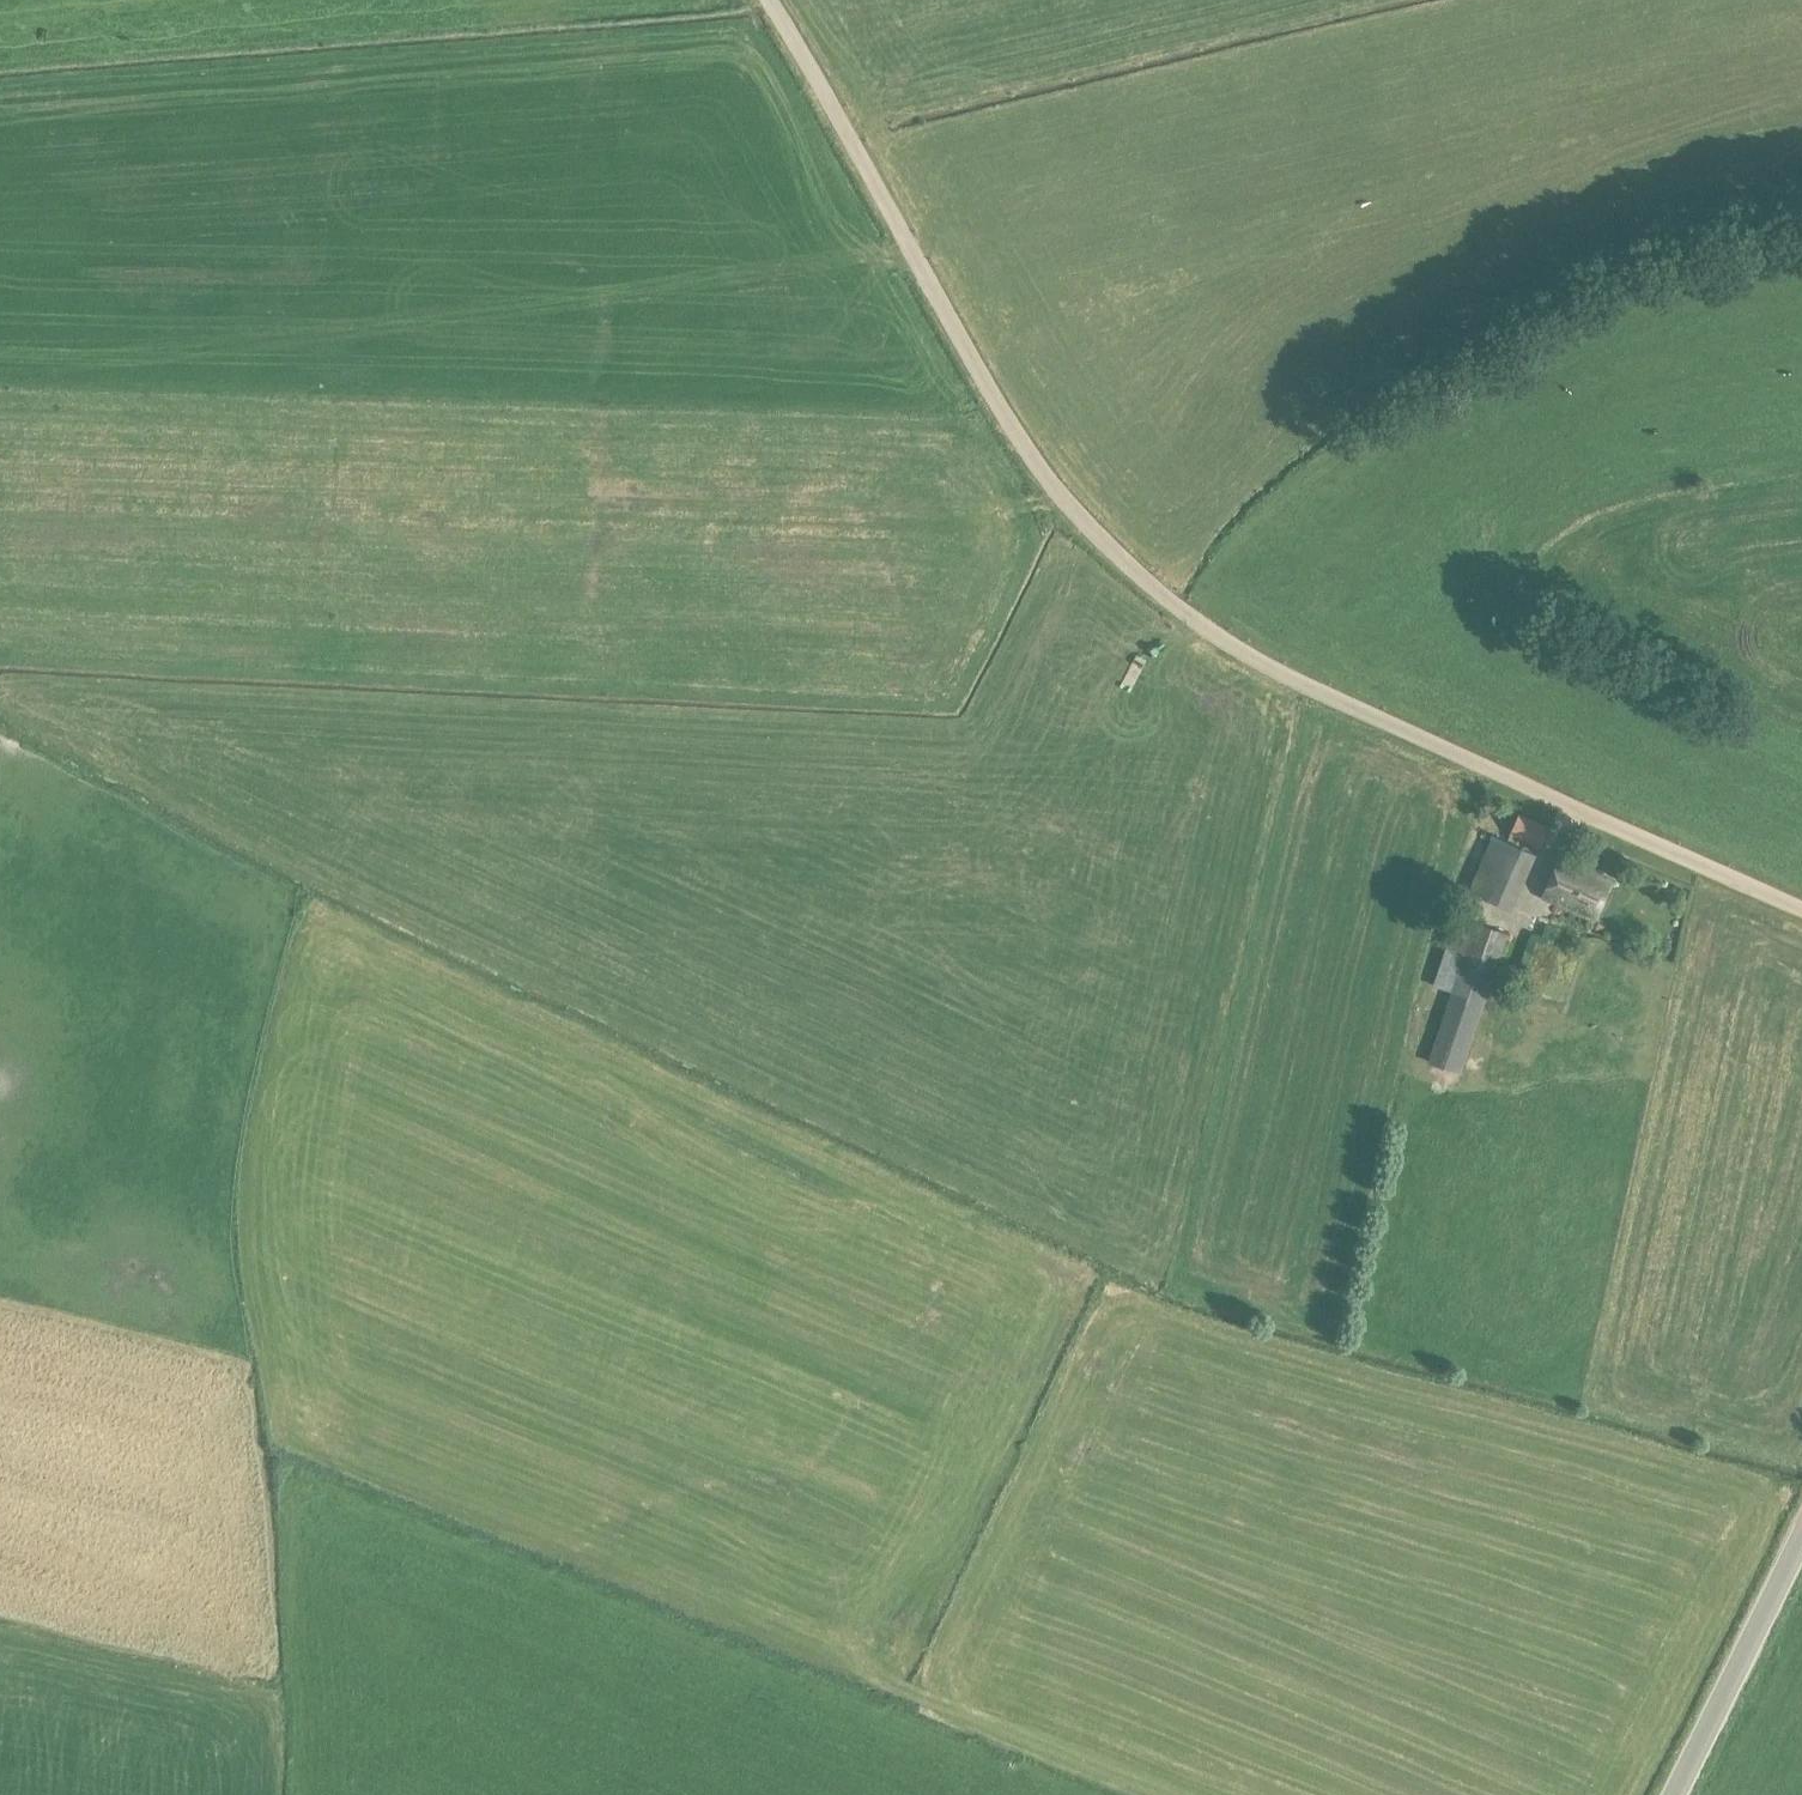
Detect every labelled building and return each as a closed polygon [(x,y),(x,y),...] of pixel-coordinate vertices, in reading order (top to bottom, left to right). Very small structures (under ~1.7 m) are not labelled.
[(1540,848),(1550,826),(1520,811),(1510,834),(1540,848)] [(1469,889),(1513,910),(1537,852),(1494,833),(1469,889)] [(1612,877),(1563,856),(1546,897),(1594,918),(1612,877)] [(1459,1072),(1506,934),(1457,917),(1435,984),(1453,990),(1429,1062),(1459,1072)]
